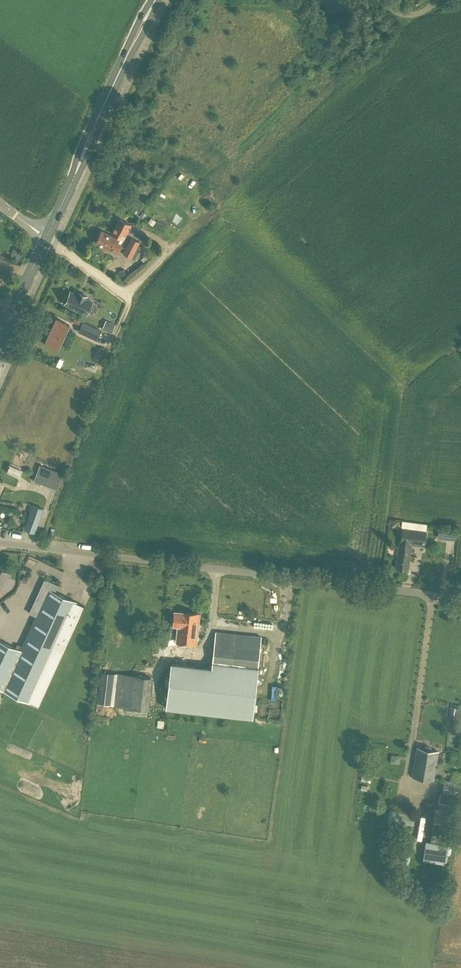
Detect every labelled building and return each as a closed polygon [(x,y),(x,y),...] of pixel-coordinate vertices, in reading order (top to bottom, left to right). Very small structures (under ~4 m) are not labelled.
[(179,177),(184,181),(191,175),(186,170),(179,177)] [(14,214),(25,220),(28,215),(17,209),(14,214)] [(153,226),(156,221),(151,218),(148,222),(153,226)] [(116,235),(121,238),(123,239),(130,225),(119,219),(111,233),(116,235)] [(174,220),(170,224),(175,229),(179,226),(174,220)] [(121,238),(116,235),(115,237),(102,231),(95,242),(103,246),(101,249),(108,252),(110,248),(118,252),(122,245),(118,243),(121,238)] [(137,260),(141,252),(136,249),(140,242),(131,237),(123,253),(137,260)] [(77,294),(70,291),(68,297),(66,296),(63,302),(65,303),(71,306),(70,308),(77,311),(78,309),(87,313),(92,301),(86,298),(87,296),(78,292),(77,294)] [(70,323),(56,316),(45,341),(58,347),(70,323)] [(102,330),(83,321),(79,331),(97,340),(102,330)] [(17,486),(25,469),(12,463),(4,479),(17,486)] [(35,533),(42,514),(44,508),(31,504),(29,510),(30,510),(23,529),(35,533)] [(407,525),(428,528),(429,522),(408,519),(407,525)] [(456,538),(456,528),(440,527),(440,537),(456,538)] [(403,528),(402,534),(400,549),(399,549),(397,568),(407,569),(410,543),(425,545),(427,531),(403,528)] [(7,577),(9,579),(12,573),(0,568),(0,592),(7,577)] [(31,703),(46,668),(59,642),(76,603),(56,594),(54,593),(58,586),(46,580),(44,579),(43,581),(41,586),(40,589),(29,613),(36,616),(23,646),(17,644),(15,648),(0,642),(0,689),(31,703)] [(196,644),(200,614),(175,611),(173,626),(178,626),(176,642),(196,644)] [(168,646),(170,632),(160,631),(159,645),(168,646)] [(257,685),(262,637),(217,632),(213,667),(171,662),(166,708),(254,719),(257,685)] [(149,710),(152,678),(101,672),(97,704),(149,710)] [(457,719),(459,707),(450,706),(448,718),(457,719)] [(431,751),(431,748),(424,747),(423,749),(416,748),(412,776),(434,779),(439,752),(431,751)] [(369,788),(370,776),(361,776),(361,788),(369,788)] [(457,795),(459,782),(444,779),(442,793),(457,795)] [(452,826),(456,796),(439,793),(437,808),(435,808),(433,824),(452,826)] [(412,831),(415,815),(389,810),(387,827),(412,831)] [(450,844),(452,827),(433,824),(431,842),(450,844)]
